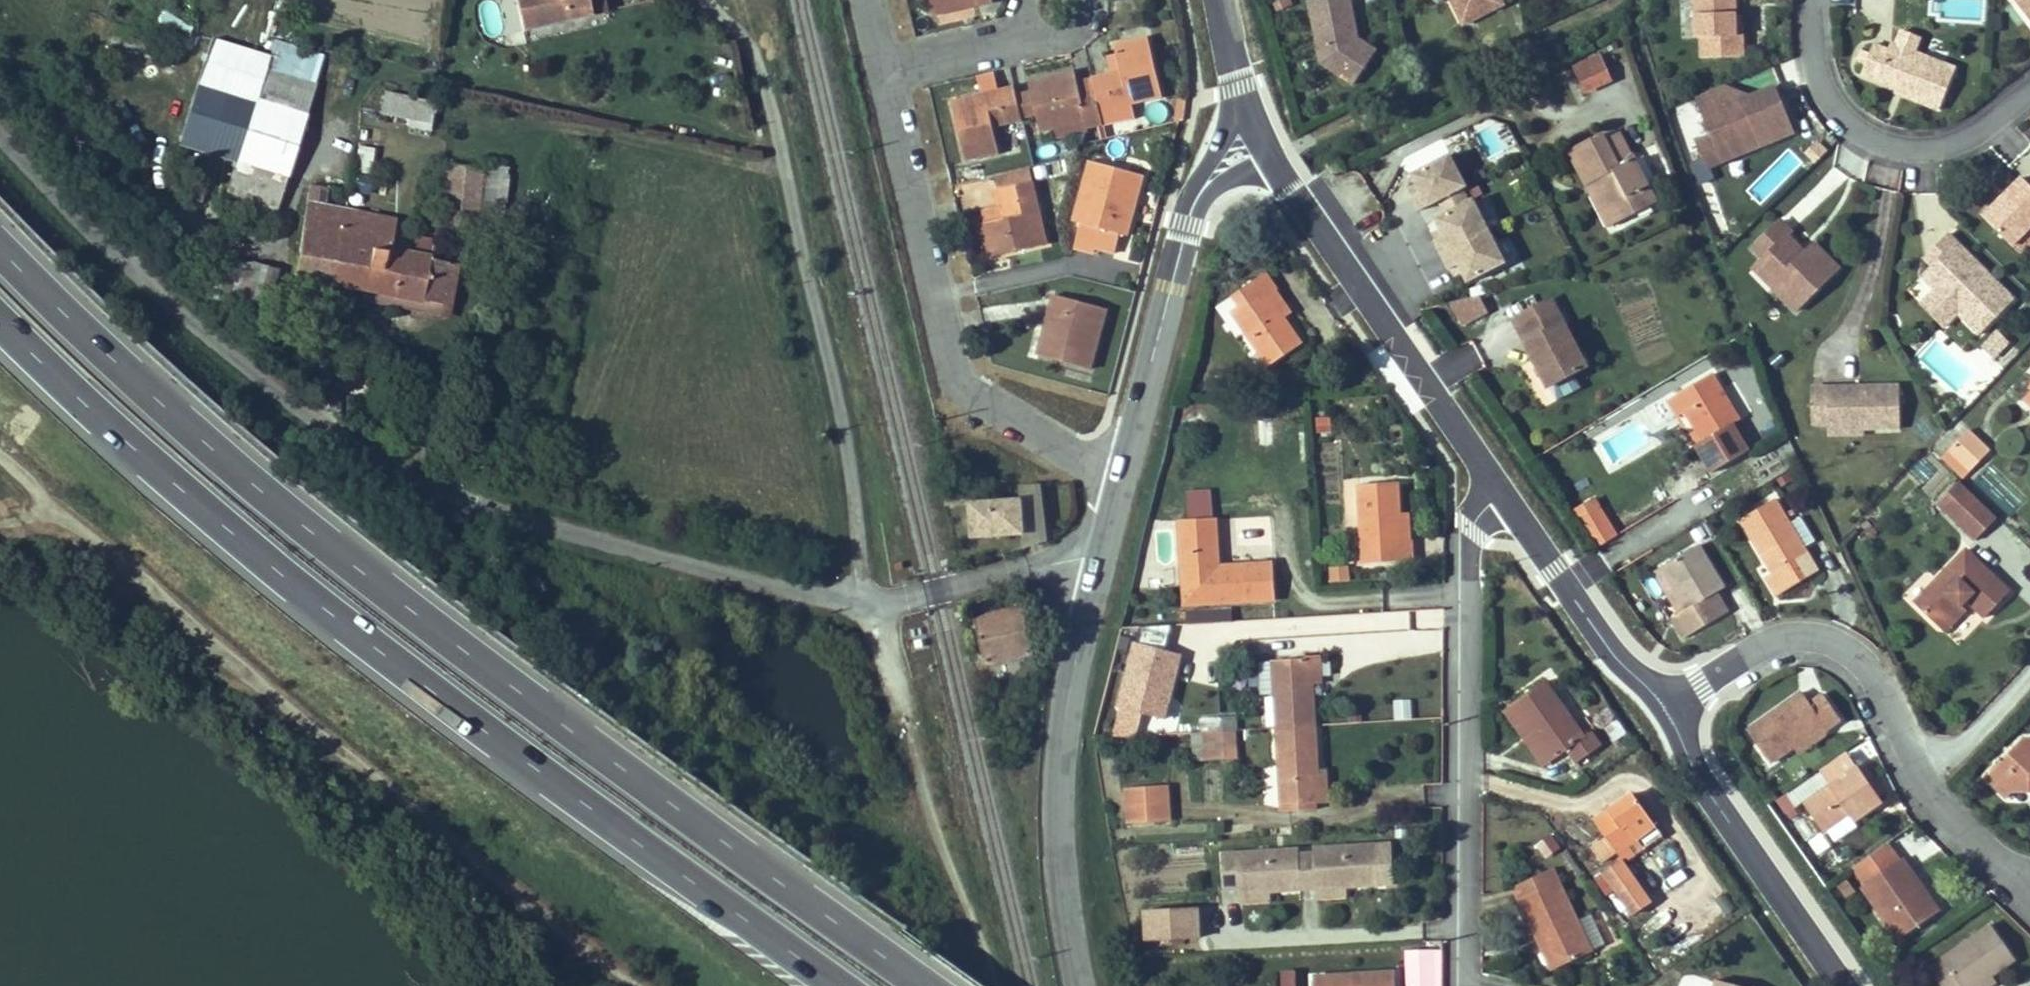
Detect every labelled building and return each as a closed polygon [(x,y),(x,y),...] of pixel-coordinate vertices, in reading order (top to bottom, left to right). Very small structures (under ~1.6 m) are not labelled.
[(524,29),(592,14),(589,0),(517,0),(524,29)] [(592,14),(605,11),(602,0),(589,0),(592,14)] [(993,0),(928,0),(932,16),(934,15),(955,10),(954,7),(963,5),(974,2),(975,6),(993,2),(993,0)] [(1343,0),(1337,0),(1304,7),(1317,69),(1349,91),(1367,63),(1355,55),(1353,44),(1343,0)] [(1469,24),(1507,0),(1454,0),(1469,24)] [(1741,31),(1734,32),(1734,13),(1733,0),(1692,0),(1694,35),(1698,35),(1700,55),(1741,53),(1741,31)] [(2029,30),(2029,0),(2007,0),(2029,30)] [(963,5),(954,7),(955,10),(934,15),(936,27),(965,19),(963,5)] [(185,41),(193,27),(167,12),(159,27),(185,41)] [(1900,29),(1895,43),(1917,51),(1923,36),(1900,29)] [(255,105),(266,69),(270,55),(214,37),(198,85),(255,105)] [(1162,97),(1148,39),(1115,46),(1121,71),(1093,79),(1096,97),(1103,124),(1119,120),(1117,108),(1132,105),(1162,97)] [(1904,99),(1941,113),(1958,66),(1917,51),(1895,43),(1891,47),(1874,41),(1861,78),(1889,87),(1904,99)] [(1585,91),(1612,79),(1602,57),(1575,69),(1585,91)] [(286,175),(314,83),(266,69),(255,105),(238,160),(286,175)] [(1096,97),(1093,79),(1090,69),(1075,73),(1082,100),(1096,97)] [(1103,124),(1096,97),(1082,100),(1075,73),(1030,84),(1032,94),(1035,108),(1040,131),(1056,128),(1085,120),(1087,129),(1103,124)] [(1792,128),(1774,83),(1731,100),(1723,80),(1694,93),(1709,132),(1719,158),(1792,128)] [(238,160),(255,105),(198,85),(179,144),(238,160)] [(1022,119),(1021,112),(1017,98),(1015,87),(952,102),(965,159),(998,151),(993,127),(1022,119)] [(427,121),(430,101),(385,92),(381,113),(427,121)] [(1035,108),(1032,94),(1017,98),(1021,112),(1035,108)] [(1184,119),(1187,96),(1179,96),(1176,122),(1178,121),(1184,119)] [(432,122),(436,102),(430,101),(427,121),(432,122)] [(1132,105),(1117,108),(1119,120),(1134,116),(1132,105)] [(1087,129),(1085,120),(1056,128),(1058,137),(1087,129)] [(1658,202),(1633,154),(1631,155),(1619,132),(1605,140),(1602,134),(1570,150),(1589,186),(1598,181),(1620,222),(1658,202)] [(1719,158),(1709,132),(1695,138),(1706,163),(1719,158)] [(1400,177),(1460,285),(1506,260),(1446,152),(1400,177)] [(276,212),(286,175),(238,160),(227,197),(248,204),(239,233),(257,239),(268,209),(276,212)] [(1127,217),(1132,198),(1137,199),(1143,175),(1090,161),(1074,221),(1081,223),(1101,228),(1120,234),(1127,236),(1132,218),(1127,217)] [(500,233),(502,202),(479,198),(481,168),(449,164),(441,226),(500,233)] [(996,175),(1000,189),(1032,182),(1028,167),(996,175)] [(1979,212),(2023,257),(2029,250),(2029,177),(2026,181),(2019,173),(1979,212)] [(1620,222),(1598,181),(1589,186),(1610,227),(1620,222)] [(1047,243),(1032,182),(1000,189),(1004,208),(1006,218),(980,224),(988,258),(1047,243)] [(334,283),(345,211),(309,204),(296,275),(334,283)] [(1004,208),(978,215),(980,224),(1006,218),(1004,208)] [(405,254),(392,250),(397,220),(345,211),(334,283),(398,295),(405,254)] [(1795,225),(1783,213),(1756,242),(1767,252),(1764,256),(1791,281),(1785,287),(1801,303),(1844,259),(1818,235),(1805,248),(1801,244),(1804,240),(1792,228),(1795,225)] [(1101,228),(1081,223),(1075,247),(1094,252),(1095,247),(1114,253),(1120,234),(1101,228)] [(2014,296),(1947,232),(1932,246),(1940,253),(1930,264),(1919,275),(1933,288),(1928,293),(1952,316),(1957,311),(1979,332),(2014,296)] [(449,304),(457,264),(436,259),(433,259),(436,241),(414,238),(411,254),(405,254),(398,295),(449,304)] [(1758,262),(1785,287),(1791,281),(1764,256),(1758,262)] [(271,318),(278,287),(271,284),(275,268),(250,262),(237,263),(233,276),(234,279),(229,297),(243,301),(240,310),(271,318)] [(229,297),(234,279),(233,276),(214,272),(207,297),(228,302),(229,297)] [(1302,344),(1283,317),(1269,296),(1276,291),(1278,289),(1267,275),(1241,292),(1247,302),(1240,307),(1233,312),(1272,365),(1302,344)] [(398,295),(334,283),(332,293),(396,305),(396,300),(398,295)] [(1291,312),(1276,291),(1269,296),(1283,317),(1291,312)] [(1247,302),(1241,292),(1234,297),(1240,307),(1247,302)] [(1952,316),(1928,293),(1920,302),(1944,326),(1952,316)] [(449,304),(398,295),(396,300),(396,305),(448,313),(449,304)] [(1091,369),(1107,309),(1054,295),(1049,312),(1054,314),(1049,333),(1044,331),(1038,354),(1091,369)] [(1452,301),(1456,324),(1487,318),(1483,295),(1452,301)] [(1548,296),(1510,316),(1548,384),(1585,364),(1548,296)] [(1957,318),(1945,330),(1966,350),(1978,338),(1957,318)] [(1998,329),(1987,340),(1998,351),(2009,339),(1998,329)] [(1713,373),(1677,395),(1685,410),(1686,409),(1722,388),(1713,373)] [(1554,400),(1573,389),(1566,377),(1547,388),(1554,400)] [(1900,379),(1812,379),(1812,416),(1828,417),(1863,416),(1863,421),(1900,421),(1900,379)] [(1722,388),(1686,409),(1703,440),(1697,444),(1713,471),(1749,449),(1733,423),(1740,419),(1722,388)] [(2022,400),(2029,408),(2029,391),(2022,400)] [(1863,421),(1863,416),(1828,417),(1828,427),(1863,426),(1863,421)] [(1987,449),(1964,428),(1946,448),(1968,469),(1987,449)] [(1960,482),(1938,506),(1976,541),(1998,518),(1960,482)] [(1398,484),(1361,486),(1366,564),(1413,561),(1412,543),(1410,543),(1409,515),(1400,515),(1398,484)] [(1042,513),(1041,486),(1024,486),(1025,515),(1042,513)] [(953,489),(945,490),(948,504),(962,504),(962,490),(953,489)] [(979,489),(962,490),(962,504),(973,503),(979,503),(979,489)] [(1573,506),(1595,541),(1614,530),(1593,494),(1573,506)] [(1775,500),(1742,519),(1774,573),(1767,577),(1776,593),(1817,570),(1804,549),(1797,537),(1790,525),(1775,500)] [(979,503),(973,503),(975,537),(1026,535),(1024,501),(979,503)] [(1804,549),(1816,542),(1801,518),(1790,525),(1797,537),(1804,549)] [(1217,519),(1179,522),(1183,605),(1277,599),(1275,566),(1220,568),(1217,519)] [(1699,546),(1664,568),(1689,609),(1674,619),(1685,638),(1727,613),(1716,594),(1724,589),(1699,546)] [(2006,588),(1993,575),(1975,559),(1962,546),(1961,548),(1911,601),(1937,624),(1963,595),(1968,600),(1969,601),(1982,613),(2006,588)] [(1347,579),(1346,570),(1332,571),(1333,580),(1347,579)] [(1942,629),(1969,601),(1968,600),(1963,595),(1937,624),(1942,629)] [(1186,622),(1230,622),(1230,607),(1186,607),(1186,622)] [(978,618),(989,664),(1033,654),(1022,608),(978,618)] [(1136,624),(1135,641),(1167,643),(1169,626),(1136,624)] [(1134,642),(1116,707),(1164,720),(1182,656),(1134,642)] [(1321,683),(1320,658),(1275,661),(1278,729),(1316,726),(1314,690),(1310,691),(1309,683),(1321,683)] [(1584,741),(1544,686),(1511,709),(1550,765),(1567,754),(1577,767),(1600,750),(1591,737),(1584,741)] [(1837,719),(1821,696),(1809,704),(1802,695),(1751,729),(1749,730),(1769,760),(1796,742),(1822,723),(1825,727),(1837,719)] [(1411,698),(1392,699),(1393,720),(1412,719),(1411,698)] [(1550,765),(1511,709),(1504,713),(1543,770),(1550,765)] [(1222,731),(1222,719),(1205,720),(1205,732),(1222,731)] [(1799,745),(1825,727),(1822,723),(1796,742),(1799,745)] [(1326,799),(1325,768),(1318,768),(1316,726),(1278,729),(1283,810),(1319,808),(1319,799),(1326,799)] [(1227,758),(1225,731),(1222,731),(1205,732),(1206,759),(1227,758)] [(2025,738),(2018,746),(1988,777),(2009,797),(2014,794),(2029,795),(2029,738),(2025,738)] [(1858,767),(1847,750),(1822,767),(1834,784),(1858,767)] [(1858,767),(1834,784),(1806,803),(1823,828),(1826,827),(1848,813),(1854,821),(1882,801),(1858,767)] [(1265,805),(1277,805),(1276,775),(1264,775),(1265,805)] [(1656,826),(1626,783),(1588,810),(1619,854),(1656,826)] [(1129,789),(1131,823),(1171,821),(1169,786),(1129,789)] [(1854,821),(1848,813),(1826,827),(1835,841),(1857,826),(1854,821)] [(1222,855),(1224,888),(1240,887),(1241,892),(1271,890),(1316,888),(1330,887),(1345,886),(1394,883),(1392,844),(1314,850),(1315,855),(1300,856),(1299,851),(1222,855)] [(1619,854),(1600,867),(1629,908),(1647,895),(1619,854)] [(1925,900),(1919,890),(1923,888),(1903,861),(1864,888),(1900,939),(1939,911),(1929,898),(1926,900),(1925,900)] [(1588,949),(1551,866),(1510,884),(1531,931),(1537,928),(1552,964),(1588,949)] [(1316,888),(1316,895),(1346,894),(1345,886),(1330,887),(1316,888)] [(1241,892),(1241,900),(1271,898),(1271,890),(1241,892)] [(1198,908),(1141,910),(1142,940),(1200,938),(1198,908)] [(2015,960),(1999,936),(1990,925),(1967,942),(1941,959),(1952,974),(1939,982),(1942,985),(1977,985),(1990,977),(2015,960)] [(1552,964),(1537,928),(1531,931),(1546,967),(1552,964)] [(1431,948),(1403,949),(1403,985),(1431,985),(1431,948)] [(1279,970),(1279,985),(1296,985),(1296,970),(1279,970)] [(1317,978),(1318,985),(1395,985),(1395,975),(1317,978)] [(1994,983),(1990,977),(1977,985),(1990,985),(1994,983)]
